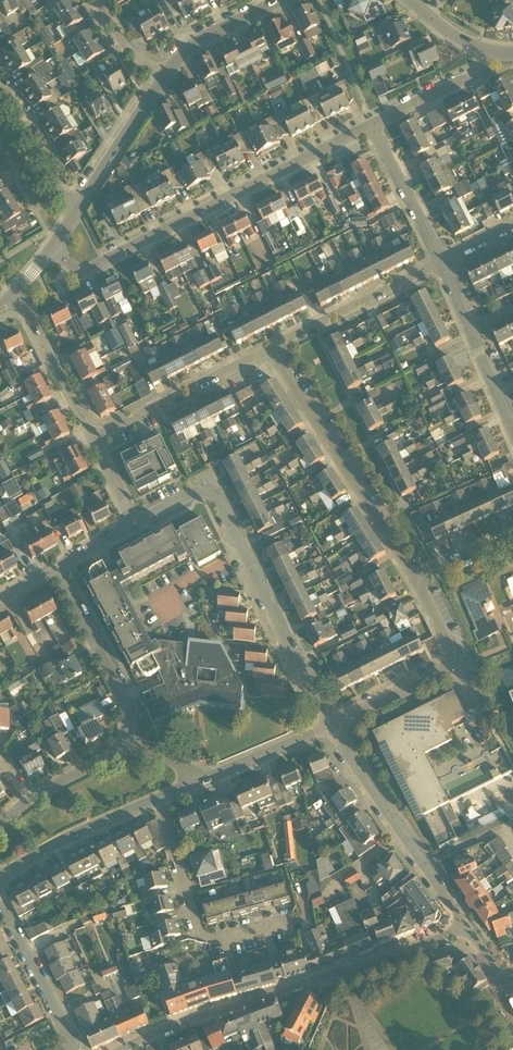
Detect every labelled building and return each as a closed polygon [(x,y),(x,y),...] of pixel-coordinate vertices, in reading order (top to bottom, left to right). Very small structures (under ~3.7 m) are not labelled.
[(20,0),(17,0),(13,2),(12,0),(0,0),(0,6),(7,17),(18,10),(21,15),(26,11),(20,0)] [(59,20),(76,10),(71,0),(69,0),(62,4),(60,0),(57,0),(47,6),(51,12),(53,10),(59,20)] [(158,35),(170,28),(164,18),(171,14),(174,18),(163,0),(144,11),(158,35)] [(174,18),(182,14),(185,19),(191,16),(194,16),(194,14),(197,13),(189,0),(180,0),(179,1),(179,0),(163,0),(174,18)] [(197,13),(199,12),(201,12),(202,10),(208,6),(205,1),(206,0),(189,0),(197,13)] [(343,0),(340,0),(335,2),(339,9),(346,6),(343,0)] [(363,2),(359,0),(356,0),(350,14),(364,19),(367,25),(387,15),(383,5),(369,0),(367,0),(363,2)] [(506,30),(512,30),(512,28),(512,0),(503,0),(504,3),(501,10),(493,12),(490,13),(491,22),(495,21),(497,31),(506,29),(506,30)] [(32,6),(26,10),(30,15),(36,12),(32,6)] [(305,34),(320,26),(311,7),(295,15),(305,34)] [(67,37),(78,30),(75,25),(83,20),(76,10),(59,20),(55,24),(58,29),(63,26),(66,30),(63,32),(67,37)] [(147,41),(158,35),(144,11),(139,15),(126,22),(134,36),(141,31),(147,41)] [(39,18),(34,21),(40,31),(44,28),(39,18)] [(383,37),(387,35),(393,50),(411,41),(403,25),(400,27),(397,18),(378,27),(383,37)] [(280,53),(299,44),(289,23),(283,26),(281,22),(267,29),(277,47),(280,53)] [(48,45),(55,42),(48,28),(41,31),(48,45)] [(82,36),(78,30),(67,37),(70,44),(73,42),(79,53),(96,42),(90,31),(82,36)] [(5,65),(24,53),(20,47),(26,44),(26,39),(21,32),(6,41),(9,47),(0,53),(0,54),(2,58),(1,59),(5,65)] [(250,44),(243,47),(251,65),(264,59),(260,53),(268,49),(260,32),(247,38),(250,44)] [(360,52),(370,47),(366,38),(356,43),(360,52)] [(307,61),(316,57),(309,41),(300,45),(307,61)] [(83,65),(87,71),(91,69),(96,65),(99,64),(95,58),(103,53),(96,42),(79,53),(80,53),(74,56),(80,67),(83,65)] [(433,46),(425,49),(422,43),(407,50),(418,73),(433,66),(432,63),(439,60),(433,46)] [(239,71),(251,65),(243,47),(236,51),(233,45),(221,51),(229,68),(227,69),(231,77),(240,72),(239,71)] [(31,64),(24,53),(5,65),(8,71),(10,70),(13,75),(23,69),(27,75),(47,62),(44,58),(42,59),(41,58),(31,64)] [(60,53),(55,57),(59,63),(65,60),(60,53)] [(223,82),(218,72),(211,59),(197,65),(205,81),(210,91),(218,88),(218,84),(223,82)] [(336,59),(336,60),(327,63),(331,72),(340,68),(336,59)] [(77,77),(66,61),(60,66),(70,82),(77,77)] [(25,99),(45,87),(41,81),(53,73),(50,67),(47,62),(27,75),(30,80),(20,87),(23,91),(21,92),(25,99)] [(96,65),(91,69),(101,86),(107,83),(113,93),(118,90),(119,91),(125,87),(114,68),(106,72),(103,67),(100,66),(97,67),(96,65)] [(380,65),(368,70),(373,81),(379,79),(377,73),(382,70),(380,65)] [(310,73),(314,80),(320,77),(316,70),(310,73)] [(285,76),(288,83),(295,79),(292,73),(285,76)] [(69,83),(76,95),(82,91),(74,79),(69,83)] [(259,83),(265,94),(272,91),(266,79),(259,83)] [(229,99),(233,97),(237,95),(229,81),(229,80),(228,80),(222,84),(229,99)] [(488,98),(496,94),(500,102),(512,95),(512,92),(507,81),(494,88),(491,84),(476,91),(481,101),(488,98)] [(203,86),(197,89),(193,82),(180,89),(189,108),(197,104),(199,109),(211,103),(203,86)] [(354,101),(344,82),(334,87),(337,94),(330,98),(339,114),(350,108),(348,104),(354,101)] [(69,95),(72,93),(67,84),(63,86),(69,95)] [(48,93),(45,87),(25,99),(29,105),(31,104),(34,109),(43,103),(47,108),(59,101),(62,99),(57,91),(53,89),(48,93)] [(389,94),(386,89),(377,93),(379,99),(389,94)] [(241,93),(237,95),(242,106),(248,103),(242,92),(241,93)] [(108,114),(97,94),(90,98),(86,94),(77,100),(84,112),(90,109),(96,119),(101,116),(102,117),(108,114)] [(301,98),(303,102),(303,103),(309,100),(306,94),(302,95),(301,98)] [(327,120),(339,114),(330,98),(323,101),(319,94),(309,100),(319,119),(325,115),(327,120)] [(242,106),(237,95),(233,97),(239,108),(242,106)] [(499,112),(496,114),(498,118),(492,121),(495,127),(511,119),(509,114),(512,111),(512,95),(500,102),(495,105),(499,112)] [(480,120),(486,132),(495,127),(492,121),(491,121),(483,106),(478,108),(472,96),(459,103),(466,116),(474,112),(478,121),(480,120)] [(294,114),(295,116),(304,132),(315,126),(313,121),(319,119),(309,100),(303,103),(306,108),(294,114)] [(42,126),(46,132),(65,120),(58,109),(63,107),(59,101),(47,108),(50,114),(40,120),(43,125),(42,126)] [(466,116),(459,103),(446,110),(453,123),(457,131),(462,128),(458,120),(466,116)] [(208,109),(212,119),(218,116),(214,106),(208,109)] [(169,139),(176,135),(190,128),(183,114),(176,118),(171,107),(157,114),(161,122),(159,123),(163,133),(165,132),(169,139)] [(427,117),(434,130),(447,124),(440,110),(427,117)] [(292,138),(304,132),(295,116),(288,119),(284,112),(274,117),(284,136),(290,133),(292,138)] [(257,126),(260,133),(270,152),(278,148),(277,146),(280,144),(278,139),(284,136),(274,117),(257,126)] [(501,147),(512,141),(512,122),(511,119),(495,127),(486,132),(490,140),(496,137),(501,147)] [(72,131),(65,120),(46,132),(49,138),(51,137),(54,142),(64,136),(67,142),(80,134),(76,128),(72,131)] [(409,124),(409,126),(401,130),(402,133),(403,135),(405,138),(403,140),(406,145),(408,144),(423,137),(416,122),(415,121),(409,124)] [(239,135),(246,148),(249,154),(255,151),(257,156),(261,154),(262,156),(270,152),(260,133),(253,137),(249,130),(239,135)] [(433,148),(436,155),(449,148),(446,142),(438,146),(430,132),(423,137),(408,144),(412,152),(414,155),(415,158),(433,148)] [(458,146),(465,142),(460,133),(453,136),(458,146)] [(83,140),(80,134),(67,142),(70,147),(61,153),(64,158),(62,159),(66,166),(85,154),(79,143),(83,140)] [(246,162),(243,157),(240,151),(246,148),(239,135),(233,138),(232,136),(226,138),(230,146),(225,149),(235,169),(241,166),(240,164),(246,162)] [(501,147),(508,160),(499,164),(502,170),(512,165),(512,141),(501,147)] [(209,148),(210,150),(205,153),(211,166),(217,163),(222,174),(227,171),(228,173),(235,169),(225,149),(221,142),(209,148)] [(421,169),(428,183),(452,172),(455,170),(448,156),(452,154),(449,148),(436,155),(439,160),(421,169)] [(214,172),(211,166),(205,153),(195,158),(198,165),(191,169),(200,187),(208,183),(207,181),(211,180),(208,175),(214,172)] [(128,159),(124,157),(120,163),(126,167),(130,161),(128,160),(128,159)] [(352,168),(358,180),(371,173),(365,161),(352,168)] [(327,173),(329,178),(337,174),(338,176),(350,169),(347,163),(334,169),(327,173)] [(502,170),(505,176),(510,174),(512,178),(512,165),(502,170)] [(200,187),(191,169),(183,173),(180,166),(170,171),(174,178),(179,175),(187,191),(191,189),(192,191),(200,187)] [(119,175),(126,172),(124,167),(117,170),(119,175)] [(177,184),(174,178),(170,171),(160,175),(161,183),(155,185),(164,203),(176,197),(171,187),(177,184)] [(458,185),(452,172),(428,183),(435,197),(454,188),(457,193),(470,187),(467,181),(458,185)] [(377,185),(371,173),(358,180),(362,187),(346,195),(349,200),(377,185)] [(317,178),(305,184),(311,197),(319,193),(323,201),(327,199),(327,198),(317,178)] [(336,178),(330,182),(334,190),(341,187),(336,178)] [(484,179),(477,183),(484,196),(491,193),(484,179)] [(500,196),(493,200),(500,214),(512,207),(512,201),(509,194),(512,192),(511,189),(507,181),(496,187),(500,196)] [(153,209),(164,203),(155,185),(154,186),(149,188),(144,184),(135,188),(142,202),(147,199),(153,209)] [(311,197),(305,184),(292,190),(303,211),(308,208),(306,205),(313,201),(311,197)] [(142,202),(135,188),(133,185),(125,189),(126,200),(120,203),(129,221),(141,215),(136,205),(142,202)] [(384,197),(377,185),(349,200),(352,205),(359,201),(367,197),(371,204),(384,197)] [(473,193),(470,187),(457,193),(460,200),(473,193)] [(13,203),(6,191),(0,195),(0,211),(13,203)] [(282,212),(287,220),(291,217),(281,196),(269,202),(275,215),(282,212)] [(327,198),(327,199),(335,215),(341,212),(333,196),(327,198)] [(390,209),(384,197),(371,204),(374,211),(366,215),(369,220),(390,209)] [(118,227),(129,221),(120,203),(114,206),(109,201),(100,206),(106,220),(113,217),(118,227)] [(441,209),(449,223),(463,215),(456,201),(441,209)] [(256,208),(267,230),(279,223),(275,215),(269,202),(256,208)] [(13,203),(0,211),(0,227),(1,227),(5,233),(18,225),(14,219),(20,215),(13,203)] [(494,217),(487,203),(481,206),(488,220),(494,217)] [(353,207),(348,210),(350,215),(357,211),(355,206),(353,207)] [(245,214),(233,221),(239,234),(247,230),(251,238),(256,235),(245,214)] [(380,221),(386,232),(396,226),(395,224),(398,222),(394,214),(380,221)] [(463,215),(449,223),(456,236),(470,229),(463,215)] [(299,219),(291,223),(297,236),(299,235),(300,237),(307,233),(299,219)] [(366,219),(349,220),(350,229),(367,228),(366,219)] [(239,234),(233,221),(221,227),(231,248),(236,245),(232,237),(239,234)] [(222,243),(218,245),(211,232),(195,240),(202,254),(211,249),(216,258),(227,252),(222,243)] [(17,234),(8,239),(13,247),(21,241),(17,234)] [(279,250),(270,234),(264,237),(274,255),(279,253),(278,251),(279,250)] [(399,239),(392,243),(403,265),(415,259),(404,236),(399,239)] [(381,238),(376,241),(380,249),(385,246),(381,238)] [(380,249),(376,241),(371,243),(375,251),(380,249)] [(392,271),(403,265),(392,243),(393,245),(386,248),(388,254),(384,256),(392,271)] [(185,245),(172,252),(179,267),(186,264),(190,272),(198,268),(190,251),(188,252),(185,245)] [(512,268),(512,246),(503,251),(512,268)] [(353,253),(357,261),(362,258),(358,250),(353,253)] [(499,275),(512,268),(503,251),(491,258),(499,275)] [(179,267),(172,252),(159,258),(163,265),(162,266),(166,274),(170,282),(177,278),(173,270),(179,267)] [(357,261),(353,253),(348,255),(351,260),(352,263),(357,261)] [(233,265),(242,260),(240,255),(231,259),(233,265)] [(380,277),(392,271),(384,256),(372,262),(380,277)] [(499,275),(491,258),(478,264),(486,281),(499,275)] [(329,265),(333,272),(338,270),(334,262),(329,265)] [(368,283),(380,277),(372,262),(360,268),(368,283)] [(158,288),(153,278),(155,278),(148,264),(132,272),(139,286),(140,286),(144,295),(150,292),(158,288),(170,312),(178,308),(168,286),(166,283),(158,288)] [(474,287),(486,281),(478,264),(465,270),(474,287)] [(344,295),(337,280),(333,272),(329,265),(324,267),(327,272),(328,275),(326,276),(330,283),(325,286),(333,301),(344,295)] [(205,272),(211,284),(222,278),(216,266),(205,272)] [(368,283),(360,268),(349,274),(356,289),(368,283)] [(211,284),(205,272),(193,277),(200,290),(211,284)] [(309,284),(315,282),(310,273),(305,276),(309,284)] [(344,295),(356,289),(349,274),(337,280),(344,295)] [(117,316),(121,314),(114,298),(123,294),(116,280),(101,288),(104,294),(103,294),(106,303),(107,302),(110,310),(109,311),(112,318),(117,316)] [(288,289),(284,282),(280,284),(284,292),(288,289)] [(173,284),(168,286),(178,308),(182,306),(178,299),(184,296),(182,291),(178,293),(173,284)] [(279,294),(284,292),(280,284),(275,287),(279,294)] [(321,307),(333,301),(325,286),(313,292),(321,307)] [(495,291),(500,300),(509,295),(507,290),(505,286),(495,291)] [(307,309),(300,294),(294,297),(290,289),(288,289),(284,292),(288,300),(295,315),(307,309)] [(116,328),(103,304),(104,306),(99,308),(98,306),(92,292),(76,301),(83,314),(92,310),(100,326),(106,322),(111,331),(116,328)] [(411,300),(415,307),(407,311),(408,312),(399,316),(401,320),(432,304),(426,292),(411,300)] [(256,296),(260,304),(263,302),(264,299),(261,293),(256,296)] [(260,304),(256,296),(251,298),(254,304),(258,305),(260,304)] [(491,298),(482,303),(484,308),(494,303),(491,298)] [(276,306),(284,321),(295,315),(288,300),(276,306)] [(438,316),(432,304),(401,320),(404,325),(412,321),(413,322),(421,318),(423,323),(438,316)] [(68,305),(65,306),(50,314),(53,320),(52,320),(56,328),(60,336),(68,332),(64,325),(75,319),(68,305)] [(238,305),(233,308),(236,315),(242,313),(238,305)] [(284,321),(276,306),(265,312),(272,326),(284,321)] [(236,315),(233,308),(228,310),(231,318),(236,315)] [(260,332),(272,326),(265,312),(253,318),(260,332)] [(78,320),(72,322),(81,339),(87,336),(77,315),(76,316),(78,320)] [(249,338),(241,323),(238,316),(237,316),(236,315),(231,318),(232,319),(226,322),(237,344),(249,338)] [(389,326),(383,315),(377,318),(383,329),(389,326)] [(423,323),(429,335),(444,328),(438,316),(423,323)] [(249,338),(260,332),(253,318),(241,323),(249,338)] [(374,319),(367,322),(373,334),(380,331),(374,319)] [(503,324),(512,340),(512,319),(503,324)] [(119,329),(129,349),(139,344),(129,324),(119,329)] [(499,347),(512,340),(503,324),(491,330),(499,347)] [(207,333),(204,327),(202,325),(198,327),(202,336),(207,333)] [(202,336),(198,327),(193,330),(197,338),(202,336)] [(117,328),(105,335),(113,351),(125,345),(117,328)] [(450,340),(444,328),(429,335),(436,347),(450,340)] [(19,357),(27,353),(23,345),(19,337),(18,338),(15,332),(0,339),(0,340),(7,353),(15,349),(19,357)] [(325,344),(331,355),(346,348),(353,344),(361,340),(359,335),(351,339),(348,332),(325,344)] [(422,339),(420,335),(411,339),(413,343),(422,339)] [(217,336),(205,342),(212,357),(224,351),(217,336)] [(179,337),(174,339),(178,347),(183,344),(179,337)] [(178,347),(174,339),(169,342),(173,350),(178,347)] [(390,343),(395,352),(403,348),(398,339),(390,343)] [(422,339),(413,343),(415,348),(424,344),(422,339)] [(361,340),(353,344),(355,349),(364,345),(361,340)] [(201,363),(212,357),(205,342),(193,348),(201,363)] [(72,359),(78,371),(100,360),(94,347),(72,359)] [(201,363),(193,348),(181,354),(189,369),(201,363)] [(331,355),(337,367),(352,360),(346,348),(331,355)] [(151,351),(154,359),(160,357),(156,349),(151,351)] [(154,359),(151,351),(146,354),(150,361),(154,359)] [(177,374),(189,369),(181,354),(170,360),(177,374)] [(382,361),(387,370),(396,365),(392,356),(382,361)] [(437,365),(439,371),(431,375),(432,377),(424,381),(426,386),(457,370),(451,358),(437,365)] [(362,363),(365,368),(373,364),(371,359),(362,363)] [(100,360),(78,371),(84,383),(106,372),(100,360)] [(113,376),(117,374),(133,366),(130,360),(110,369),(113,376)] [(165,380),(177,374),(170,360),(158,366),(165,380)] [(352,360),(337,367),(342,379),(357,371),(352,360)] [(5,364),(8,370),(14,381),(20,378),(21,377),(13,361),(5,364)] [(348,391),(371,379),(368,372),(375,368),(373,364),(365,368),(357,371),(342,379),(348,391)] [(418,375),(429,370),(426,364),(415,369),(418,375)] [(154,386),(165,380),(158,366),(146,372),(154,386)] [(14,381),(8,370),(1,373),(7,385),(9,384),(14,381)] [(463,382),(457,370),(426,386),(429,391),(437,387),(438,388),(446,384),(449,389),(463,382)] [(110,399),(107,392),(115,388),(121,382),(117,374),(113,376),(104,381),(106,385),(89,394),(95,406),(110,399)] [(14,381),(9,384),(12,391),(16,389),(18,393),(26,389),(29,396),(45,388),(39,376),(23,384),(20,378),(14,381)] [(144,381),(134,386),(142,400),(152,395),(144,381)] [(275,381),(261,390),(268,401),(282,392),(275,381)] [(45,388),(29,396),(33,403),(25,407),(27,411),(51,399),(45,388)] [(254,395),(250,388),(236,395),(240,402),(254,395)] [(233,419),(240,415),(236,407),(228,392),(217,398),(224,413),(228,421),(232,429),(234,433),(239,432),(233,419)] [(290,403),(282,392),(268,401),(261,406),(254,410),(256,415),(264,411),(271,405),(275,412),(290,403)] [(432,404),(444,399),(441,393),(426,400),(429,406),(432,404)] [(455,401),(459,409),(442,417),(445,422),(475,406),(469,394),(455,401)] [(224,413),(217,398),(205,404),(212,419),(224,413)] [(116,411),(110,399),(95,406),(101,418),(116,411)] [(444,399),(432,404),(427,408),(431,415),(447,406),(444,399)] [(392,400),(376,408),(372,401),(357,408),(363,420),(378,413),(394,405),(392,400)] [(254,410),(261,406),(258,402),(251,406),(254,410)] [(275,412),(282,423),(297,414),(290,403),(275,412)] [(205,404),(193,410),(201,425),(212,419),(205,404)] [(363,420),(369,432),(384,425),(381,418),(388,415),(396,410),(394,405),(378,413),(363,420)] [(475,406),(445,422),(447,427),(463,418),(467,425),(481,418),(475,406)] [(201,425),(193,410),(181,416),(189,432),(196,428),(200,435),(206,448),(211,445),(209,441),(205,433),(201,425)] [(44,426),(47,432),(63,424),(57,412),(34,424),(37,429),(44,426)] [(304,425),(297,414),(282,423),(290,434),(304,425)] [(391,420),(395,426),(405,420),(402,415),(391,420)] [(170,422),(176,436),(171,438),(180,455),(190,450),(185,443),(187,442),(183,434),(189,432),(181,416),(170,422)] [(0,427),(0,433),(12,426),(9,420),(0,425),(1,427),(0,427)] [(17,435),(30,428),(27,421),(13,428),(17,435)] [(232,429),(228,421),(223,423),(227,431),(232,429)] [(69,435),(63,424),(47,432),(51,438),(43,442),(46,447),(69,435)] [(266,428),(268,432),(275,428),(272,424),(266,428)] [(278,432),(275,428),(268,432),(271,436),(278,432)] [(400,429),(384,437),(387,443),(403,435),(400,429)] [(471,454),(479,450),(494,442),(488,430),(473,438),(476,444),(468,448),(468,450),(461,454),(463,458),(471,454)] [(210,431),(205,433),(209,441),(214,438),(210,431)] [(286,462),(289,466),(297,461),(304,457),(318,448),(311,436),(296,446),(301,452),(294,457),(286,462)] [(450,451),(466,443),(462,436),(447,444),(450,451)] [(177,469),(161,438),(121,458),(137,489),(157,479),(160,484),(160,483),(169,479),(169,480),(170,479),(167,474),(177,469)] [(378,450),(384,462),(399,454),(393,442),(378,450)] [(407,450),(415,447),(412,442),(404,446),(407,450)] [(500,454),(494,442),(479,450),(485,462),(500,454)] [(407,450),(409,455),(417,452),(415,447),(407,450)] [(58,472),(81,460),(75,448),(52,460),(55,466),(58,472)] [(325,459),(318,448),(304,457),(311,468),(325,459)] [(44,456),(41,449),(27,456),(30,463),(44,456)] [(276,452),(267,456),(269,462),(278,458),(276,452)] [(390,473),(405,466),(399,454),(384,462),(390,473)] [(474,459),(471,454),(463,458),(465,463),(474,459)] [(250,460),(252,464),(260,460),(258,455),(250,460)] [(224,464),(229,475),(245,468),(239,456),(224,464)] [(252,464),(251,465),(245,468),(229,475),(235,487),(251,480),(248,474),(256,471),(255,469),(269,462),(267,456),(260,460),(252,464)] [(45,457),(20,470),(23,476),(48,463),(45,457)] [(87,471),(81,460),(58,472),(62,478),(64,483),(87,471)] [(300,466),(297,461),(289,466),(292,471),(300,466)] [(417,489),(414,484),(422,480),(421,478),(440,468),(444,475),(448,473),(442,462),(434,466),(426,470),(418,474),(411,478),(396,485),(402,497),(417,489)] [(416,469),(418,474),(426,470),(424,465),(416,469)] [(390,473),(396,485),(411,478),(409,472),(405,466),(390,473)] [(491,471),(497,485),(501,493),(508,508),(512,505),(512,487),(509,489),(506,481),(509,479),(503,466),(491,471)] [(339,481),(332,470),(318,479),(325,490),(339,481)] [(235,487),(241,499),(272,483),(279,479),(278,475),(262,483),(253,487),(251,480),(235,487)] [(5,491),(16,485),(13,480),(2,486),(5,491)] [(481,482),(485,491),(490,489),(486,480),(481,482)] [(339,481),(325,490),(333,502),(347,493),(339,481)] [(485,491),(481,482),(476,484),(480,493),(485,491)] [(272,483),(241,499),(247,511),(262,503),(258,496),(275,488),(272,483)] [(84,496),(78,484),(69,489),(75,501),(84,496)] [(308,495),(311,500),(318,495),(315,491),(308,495)] [(462,491),(457,493),(461,502),(466,500),(462,491)] [(104,504),(98,493),(90,497),(96,507),(87,512),(94,526),(110,518),(107,512),(108,512),(104,504)] [(461,502),(457,493),(452,495),(456,504),(461,502)] [(496,513),(508,508),(501,493),(489,498),(496,513)] [(18,500),(20,505),(33,500),(31,495),(18,500)] [(318,495),(311,500),(314,505),(321,500),(318,495)] [(484,519),(496,513),(489,498),(477,504),(484,519)] [(15,501),(5,507),(16,527),(27,521),(15,501)] [(253,523),(268,515),(265,510),(262,503),(247,511),(253,523)] [(284,507),(281,503),(273,507),(275,511),(284,507)] [(441,520),(437,513),(434,504),(424,509),(428,517),(430,516),(434,523),(429,526),(436,541),(448,535),(441,520)] [(472,524),(484,519),(477,504),(465,509),(472,524)] [(268,515),(253,523),(259,534),(274,527),(277,534),(285,530),(278,516),(286,512),(284,507),(275,511),(268,515)] [(3,524),(11,519),(4,508),(0,511),(0,519),(3,524)] [(332,534),(335,539),(342,534),(350,530),(364,520),(357,509),(343,518),(346,523),(339,528),(340,529),(332,534)] [(460,530),(472,524),(465,509),(453,515),(460,530)] [(64,534),(65,533),(68,539),(83,531),(76,518),(68,522),(61,510),(49,516),(55,529),(60,527),(64,534)] [(287,520),(291,528),(302,522),(298,515),(287,520)] [(441,520),(448,535),(460,530),(453,515),(441,520)] [(184,648),(184,645),(161,642),(153,647),(122,588),(128,585),(177,559),(179,563),(193,555),(199,567),(221,555),(212,537),(208,539),(205,533),(209,531),(202,519),(180,531),(181,534),(177,537),(172,527),(160,533),(163,538),(157,541),(154,537),(143,542),(146,547),(133,554),(130,549),(119,556),(124,565),(108,573),(103,564),(95,568),(94,569),(93,570),(92,571),(91,572),(91,574),(90,575),(90,576),(90,578),(91,579),(91,580),(94,586),(88,589),(96,603),(97,602),(100,608),(99,609),(106,623),(108,622),(115,635),(113,636),(121,650),(122,649),(125,655),(124,656),(131,670),(137,667),(140,672),(141,674),(142,675),(143,675),(144,676),(145,677),(147,677),(148,677),(149,677),(151,677),(152,676),(159,672),(160,676),(158,677),(160,684),(163,682),(165,686),(138,697),(142,707),(145,706),(153,725),(154,725),(154,724),(196,706),(197,708),(205,707),(205,705),(240,709),(240,710),(241,710),(243,688),(222,647),(221,646),(220,646),(220,647),(190,644),(190,648),(184,648)] [(371,532),(364,520),(350,530),(354,536),(357,541),(371,532)] [(36,538),(44,552),(57,546),(44,523),(39,526),(43,534),(36,538)] [(378,543),(371,532),(357,541),(364,552),(378,543)] [(32,559),(44,552),(36,538),(29,542),(24,534),(19,536),(32,559)] [(345,539),(342,534),(335,539),(338,543),(345,539)] [(293,546),(285,550),(283,544),(267,552),(273,564),(305,548),(310,546),(308,541),(294,548),(293,546)] [(371,563),(386,554),(378,543),(364,552),(371,563)] [(0,557),(0,567),(4,575),(17,568),(4,545),(0,547),(0,550),(3,556),(0,557)] [(273,564),(279,576),(294,568),(291,561),(307,554),(305,548),(273,564)] [(346,557),(349,562),(357,556),(354,552),(346,557)] [(357,556),(349,562),(352,566),(360,560),(357,556)] [(305,571),(298,575),(294,568),(279,576),(285,587),(316,572),(314,568),(305,571)] [(285,587),(291,599),(306,592),(302,585),(310,581),(318,577),(316,572),(285,587)] [(370,579),(373,587),(357,595),(360,599),(391,584),(385,572),(370,579)] [(339,589),(339,590),(342,594),(346,591),(352,589),(353,591),(364,584),(360,577),(348,583),(343,587),(339,589)] [(461,594),(465,602),(478,630),(474,632),(477,640),(491,634),(498,631),(493,621),(489,623),(479,602),(491,597),(489,592),(483,578),(462,588),(464,592),(461,594)] [(391,584),(360,599),(362,604),(370,601),(373,608),(397,596),(391,584)] [(306,592),(291,599),(297,611),(327,596),(325,591),(317,595),(309,598),(306,592)] [(218,609),(227,609),(239,610),(240,594),(219,592),(218,609)] [(347,607),(344,598),(342,594),(338,596),(343,609),(347,607)] [(350,595),(344,598),(347,607),(347,606),(354,602),(350,595)] [(318,615),(314,608),(329,601),(329,600),(327,596),(297,611),(302,623),(318,615)] [(47,597),(35,603),(44,618),(56,611),(47,597)] [(36,622),(44,618),(35,603),(23,610),(36,633),(41,630),(36,622)] [(487,612),(494,609),(492,603),(485,605),(487,612)] [(384,614),(376,620),(366,624),(368,628),(378,624),(380,623),(381,624),(390,620),(391,622),(392,621),(395,626),(409,620),(401,605),(388,611),(384,614)] [(248,611),(239,610),(227,609),(226,625),(235,625),(247,626),(248,611)] [(366,624),(376,620),(373,614),(364,618),(366,624)] [(0,617),(0,637),(7,633),(11,640),(17,637),(4,615),(0,617)] [(337,637),(333,628),(330,621),(321,625),(307,632),(315,648),(329,641),(337,637)] [(256,627),(247,626),(235,625),(234,640),(255,643),(256,627)] [(354,627),(340,634),(344,641),(357,634),(354,627)] [(413,638),(405,642),(412,656),(424,650),(412,628),(408,630),(413,638)] [(393,648),(389,640),(385,632),(380,634),(383,640),(385,641),(383,642),(387,651),(381,654),(388,668),(400,662),(393,648)] [(77,648),(72,640),(67,644),(71,652),(77,648)] [(361,644),(377,674),(388,668),(381,654),(379,650),(372,653),(370,649),(367,650),(368,647),(365,642),(361,644)] [(400,662),(412,656),(405,642),(393,648),(400,662)] [(365,680),(377,674),(361,644),(356,646),(359,652),(362,653),(358,655),(362,663),(357,666),(365,680)] [(245,664),(255,665),(267,666),(268,650),(247,648),(245,664)] [(341,664),(337,655),(333,658),(336,664),(339,665),(341,664)] [(49,684),(59,686),(81,674),(73,659),(61,666),(57,660),(37,671),(43,681),(46,679),(49,684)] [(33,666),(36,671),(42,668),(40,663),(33,666)] [(276,666),(267,666),(255,665),(253,681),(263,681),(274,682),(276,666)] [(353,686),(365,680),(357,666),(345,671),(353,686)] [(345,671),(334,677),(341,692),(353,686),(345,671)] [(12,696),(30,688),(25,678),(7,687),(12,696)] [(249,680),(246,695),(253,696),(256,681),(249,680)] [(284,682),(274,682),(263,681),(262,696),(282,698),(284,682)] [(103,689),(98,692),(100,697),(106,694),(103,689)] [(464,710),(454,691),(373,733),(381,749),(387,746),(423,818),(424,817),(439,849),(466,836),(450,804),(512,772),(512,767),(503,748),(438,780),(425,754),(452,740),(448,732),(454,729),(452,724),(467,717),(464,710)] [(501,701),(512,727),(512,695),(501,701)] [(24,703),(18,706),(23,717),(30,714),(26,705),(24,703)] [(99,703),(82,712),(76,715),(82,726),(76,729),(85,745),(101,737),(94,721),(105,715),(99,703)] [(21,723),(23,719),(16,706),(8,711),(8,705),(0,705),(0,730),(9,730),(9,727),(10,727),(16,720),(21,723)] [(47,708),(51,716),(57,714),(53,705),(47,708)] [(23,719),(21,723),(19,727),(22,733),(29,730),(23,719)] [(69,753),(57,730),(45,737),(49,743),(46,745),(50,752),(52,751),(57,760),(69,753)] [(28,757),(20,762),(28,777),(43,769),(35,754),(41,751),(37,743),(24,750),(28,757)] [(324,781),(327,789),(337,784),(324,755),(308,762),(318,784),(324,781)] [(286,788),(302,782),(295,767),(280,774),(286,788)] [(257,803),(261,810),(284,800),(282,794),(278,785),(269,789),(266,780),(250,786),(257,803)] [(239,802),(230,805),(236,820),(243,817),(240,810),(257,803),(250,786),(235,793),(239,802)] [(356,803),(348,791),(333,802),(323,808),(336,825),(347,817),(343,812),(356,803)] [(284,800),(287,806),(294,803),(289,792),(282,794),(284,800)] [(236,820),(230,805),(227,799),(222,801),(221,799),(219,799),(218,797),(216,796),(213,798),(212,800),(213,802),(199,808),(207,826),(209,832),(223,825),(224,827),(236,822),(236,820)] [(503,808),(479,820),(482,826),(506,814),(503,808)] [(193,811),(178,816),(187,838),(196,834),(194,827),(199,825),(193,811)] [(351,823),(347,817),(336,825),(340,830),(343,828),(351,839),(356,836),(372,825),(364,814),(351,823)] [(288,861),(296,860),(291,817),(284,818),(288,861)] [(295,823),(297,831),(310,828),(309,820),(295,823)] [(157,853),(165,849),(155,821),(145,826),(144,824),(132,830),(133,832),(141,847),(152,842),(157,853)] [(380,836),(372,825),(356,836),(364,847),(355,853),(359,859),(376,847),(372,842),(380,836)] [(212,838),(209,832),(207,826),(200,829),(205,841),(212,838)] [(114,839),(116,842),(124,856),(134,851),(140,862),(147,858),(141,847),(133,832),(127,835),(126,833),(114,839)] [(497,856),(505,850),(507,848),(500,837),(485,848),(492,859),(497,856)] [(101,856),(106,866),(116,860),(126,879),(133,877),(128,868),(130,867),(124,856),(116,842),(110,845),(109,842),(97,848),(101,856)] [(78,856),(87,873),(91,882),(104,875),(103,875),(102,872),(108,869),(106,866),(101,856),(95,859),(90,849),(78,856)] [(505,850),(497,856),(504,866),(511,862),(512,861),(505,850)] [(217,872),(212,853),(190,859),(193,869),(195,868),(198,879),(208,876),(210,883),(227,878),(225,870),(217,872)] [(478,869),(474,860),(471,854),(463,857),(454,861),(459,874),(452,879),(456,884),(471,873),(478,869)] [(81,877),(87,873),(78,856),(66,862),(71,871),(65,874),(70,885),(72,888),(84,882),(81,877)] [(381,872),(378,874),(372,878),(379,888),(385,884),(388,882),(391,886),(404,877),(407,875),(393,856),(377,867),(381,872)] [(318,868),(328,862),(325,857),(317,863),(318,868)] [(265,871),(273,869),(271,862),(263,864),(265,871)] [(504,866),(494,873),(498,879),(504,875),(508,880),(512,877),(512,865),(511,862),(504,866)] [(54,882),(48,885),(53,894),(55,899),(67,893),(64,888),(70,885),(65,874),(61,867),(49,873),(54,882)] [(463,895),(485,880),(478,869),(471,873),(456,884),(463,895)] [(343,878),(347,886),(360,879),(356,872),(343,878)] [(162,896),(161,889),(168,887),(164,874),(145,880),(147,887),(141,888),(145,901),(162,896)] [(36,892),(30,895),(35,903),(37,908),(49,902),(46,897),(53,894),(48,885),(43,876),(31,882),(36,892)] [(410,906),(411,908),(418,918),(421,926),(423,929),(440,923),(442,917),(421,888),(421,887),(413,877),(407,882),(404,877),(391,886),(394,891),(387,896),(382,900),(382,902),(387,916),(393,913),(392,912),(398,907),(401,911),(406,908),(410,906)] [(239,879),(230,881),(231,885),(214,889),(217,899),(220,898),(221,902),(226,901),(225,895),(242,890),(239,879)] [(466,903),(469,907),(486,895),(493,891),(485,880),(463,895),(467,901),(466,903)] [(35,903),(30,895),(25,885),(13,892),(18,901),(12,904),(19,918),(31,912),(37,908),(35,903)] [(286,886),(276,889),(280,905),(291,902),(286,886)] [(274,907),(280,905),(276,889),(266,892),(269,905),(274,904),(274,907)] [(379,894),(382,900),(387,896),(383,891),(379,894)] [(104,892),(98,894),(103,911),(111,909),(110,905),(109,905),(104,892)] [(269,905),(266,892),(255,894),(260,911),(266,909),(265,906),(269,905)] [(321,893),(312,897),(314,908),(325,903),(321,893)] [(250,914),(260,911),(255,894),(245,897),(250,914)] [(474,911),(478,916),(494,906),(486,895),(469,907),(471,911),(474,911)] [(239,917),(250,914),(245,897),(235,900),(239,917)] [(148,912),(151,925),(169,920),(167,913),(174,911),(171,898),(151,904),(153,911),(148,912)] [(234,918),(239,917),(235,900),(225,903),(228,916),(233,915),(234,918)] [(337,929),(343,943),(350,959),(374,949),(373,948),(368,934),(362,919),(360,916),(353,900),(336,908),(344,926),(337,929)] [(397,939),(387,916),(382,902),(375,904),(377,910),(366,914),(367,916),(362,919),(368,934),(373,948),(380,945),(380,946),(397,939)] [(214,906),(219,922),(225,921),(224,918),(228,916),(225,903),(214,906)] [(208,925),(219,922),(214,906),(204,909),(208,925)] [(414,928),(421,926),(418,918),(411,908),(410,906),(406,908),(401,911),(398,907),(392,912),(393,913),(387,916),(397,939),(415,932),(414,928)] [(478,916),(486,927),(501,916),(494,906),(478,916)] [(115,922),(123,919),(120,909),(112,912),(115,922)] [(501,916),(486,927),(490,932),(495,931),(498,940),(512,934),(512,929),(512,927),(509,914),(502,917),(501,916)] [(106,915),(93,920),(95,925),(107,920),(106,915)] [(45,924),(49,932),(55,929),(51,921),(45,924)] [(154,950),(158,949),(170,946),(168,939),(181,935),(177,922),(158,927),(160,933),(150,937),(154,950)] [(35,929),(39,937),(49,932),(45,924),(44,924),(35,929)] [(318,930),(322,938),(333,966),(350,959),(343,943),(330,948),(328,943),(330,942),(323,926),(317,928),(318,930)] [(314,955),(306,958),(310,972),(320,970),(321,971),(333,966),(322,938),(318,930),(306,936),(309,944),(314,955)] [(71,958),(68,952),(63,943),(45,952),(52,966),(69,959),(71,958)] [(6,944),(0,947),(0,965),(9,960),(13,958),(6,944)] [(310,973),(310,972),(306,958),(305,953),(297,955),(294,946),(290,947),(298,976),(310,973)] [(217,977),(205,981),(211,1003),(241,995),(277,985),(276,982),(281,980),(285,979),(286,980),(298,976),(290,947),(285,948),(288,958),(280,960),(281,964),(276,965),(272,966),(271,965),(240,974),(242,981),(238,982),(234,983),(228,960),(213,964),(217,977)] [(257,967),(270,963),(266,948),(252,952),(257,967)] [(136,985),(134,980),(125,953),(117,956),(120,965),(121,969),(124,968),(129,981),(127,982),(128,986),(125,987),(130,1001),(140,998),(136,985)] [(475,995),(486,988),(489,986),(487,982),(481,973),(478,967),(471,958),(465,963),(459,954),(449,957),(448,954),(426,961),(431,975),(448,970),(449,974),(452,973),(453,973),(454,973),(462,986),(466,983),(473,992),(475,995)] [(57,982),(60,981),(75,972),(69,959),(52,966),(50,967),(57,982)] [(9,960),(0,965),(0,980),(15,972),(9,960)] [(191,980),(182,983),(176,965),(165,969),(172,987),(176,985),(178,991),(181,990),(188,1011),(211,1003),(205,981),(196,984),(195,982),(192,980),(191,980)] [(102,978),(118,974),(116,968),(100,973),(102,978)] [(164,996),(178,991),(176,985),(172,987),(165,969),(156,972),(164,996)] [(78,971),(75,972),(60,981),(67,995),(85,985),(78,971)] [(6,991),(21,983),(15,972),(0,980),(6,991)] [(27,995),(21,983),(6,991),(11,1003),(27,995)] [(181,990),(178,991),(164,996),(171,1017),(188,1011),(181,990)] [(305,991),(294,1012),(311,1021),(321,1002),(305,991)] [(33,1006),(27,995),(11,1003),(17,1014),(33,1006)] [(106,1006),(112,1020),(121,1038),(135,1031),(126,1012),(126,1013),(119,997),(112,1000),(113,1003),(106,1006)] [(251,1009),(264,1045),(272,1042),(265,1024),(283,1017),(277,999),(251,1009)] [(121,1038),(112,1020),(104,1024),(94,1003),(75,1012),(92,1049),(93,1049),(121,1038)] [(33,1006),(17,1014),(25,1029),(44,1019),(37,1004),(33,1006)] [(135,1031),(149,1025),(141,1007),(126,1012),(135,1031)] [(243,1038),(250,1036),(256,1049),(258,1049),(265,1047),(264,1046),(264,1045),(251,1009),(234,1016),(243,1038)] [(299,1045),(311,1021),(294,1012),(282,1037),(299,1045)] [(219,1025),(217,1025),(225,1040),(232,1037),(234,1042),(242,1039),(243,1038),(234,1016),(217,1022),(219,1025)] [(217,1025),(204,1032),(213,1049),(228,1049),(229,1049),(225,1040),(217,1025)] [(512,1045),(512,1027),(511,1025),(503,1031),(512,1045)] [(198,1038),(195,1039),(194,1038),(170,1048),(170,1049),(203,1049),(198,1038)]
